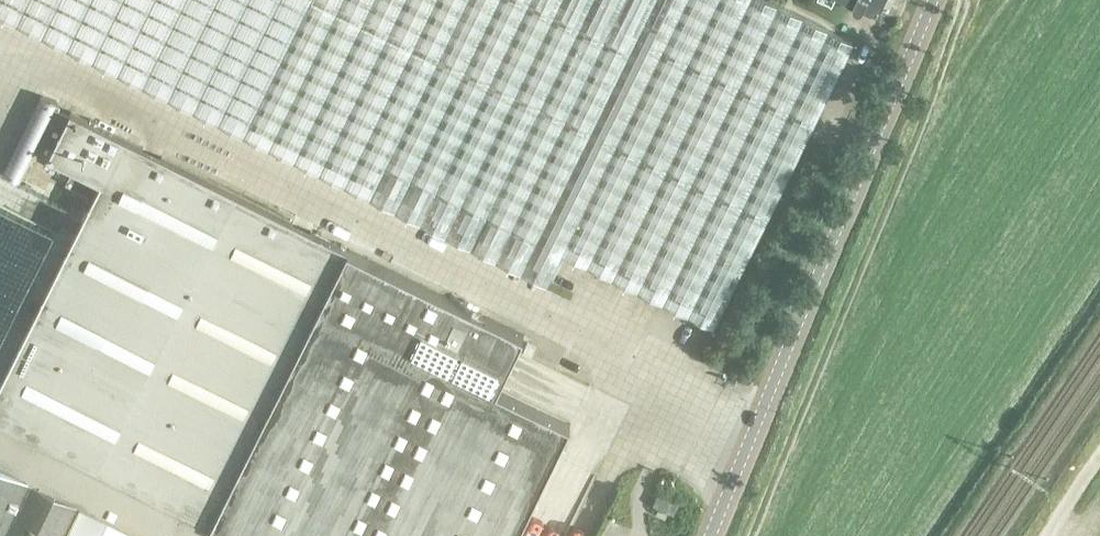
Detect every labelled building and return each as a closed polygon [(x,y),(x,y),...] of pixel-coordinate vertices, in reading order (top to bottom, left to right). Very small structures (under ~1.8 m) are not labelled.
[(714,326),(854,41),(771,0),(0,0),(0,14),(547,284),(563,252),(714,326)] [(876,13),(882,0),(850,0),(853,2),(853,3),(853,5),(853,7),(854,9),(856,10),(859,10),(861,9),(862,8),(863,6),(876,13)] [(47,121),(61,128),(71,106),(42,92),(6,168),(21,175),(47,121)] [(571,423),(498,387),(524,334),(349,249),(71,110),(48,155),(74,168),(67,182),(93,196),(0,382),(0,535),(516,535),(571,423)]
